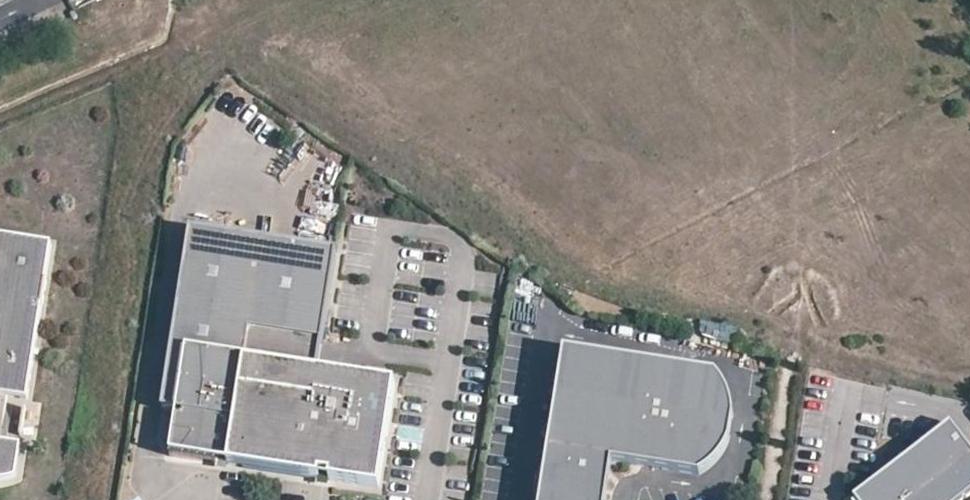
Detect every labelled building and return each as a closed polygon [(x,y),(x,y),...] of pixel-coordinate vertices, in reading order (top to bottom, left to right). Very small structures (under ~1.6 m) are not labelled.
[(335,251),(186,229),(161,410),(185,415),(184,419),(177,418),(172,459),(378,486),(393,383),(317,371),(335,251)] [(42,306),(43,306),(46,282),(46,281),(51,245),(0,237),(0,483),(15,477),(20,444),(0,441),(7,397),(27,400),(42,306)] [(561,349),(539,499),(607,499),(613,460),(702,474),(718,461),(724,452),(729,440),(731,415),(731,399),(726,387),(712,373),(561,349)] [(950,425),(854,498),(855,499),(961,499),(969,493),(969,453),(950,425)]
